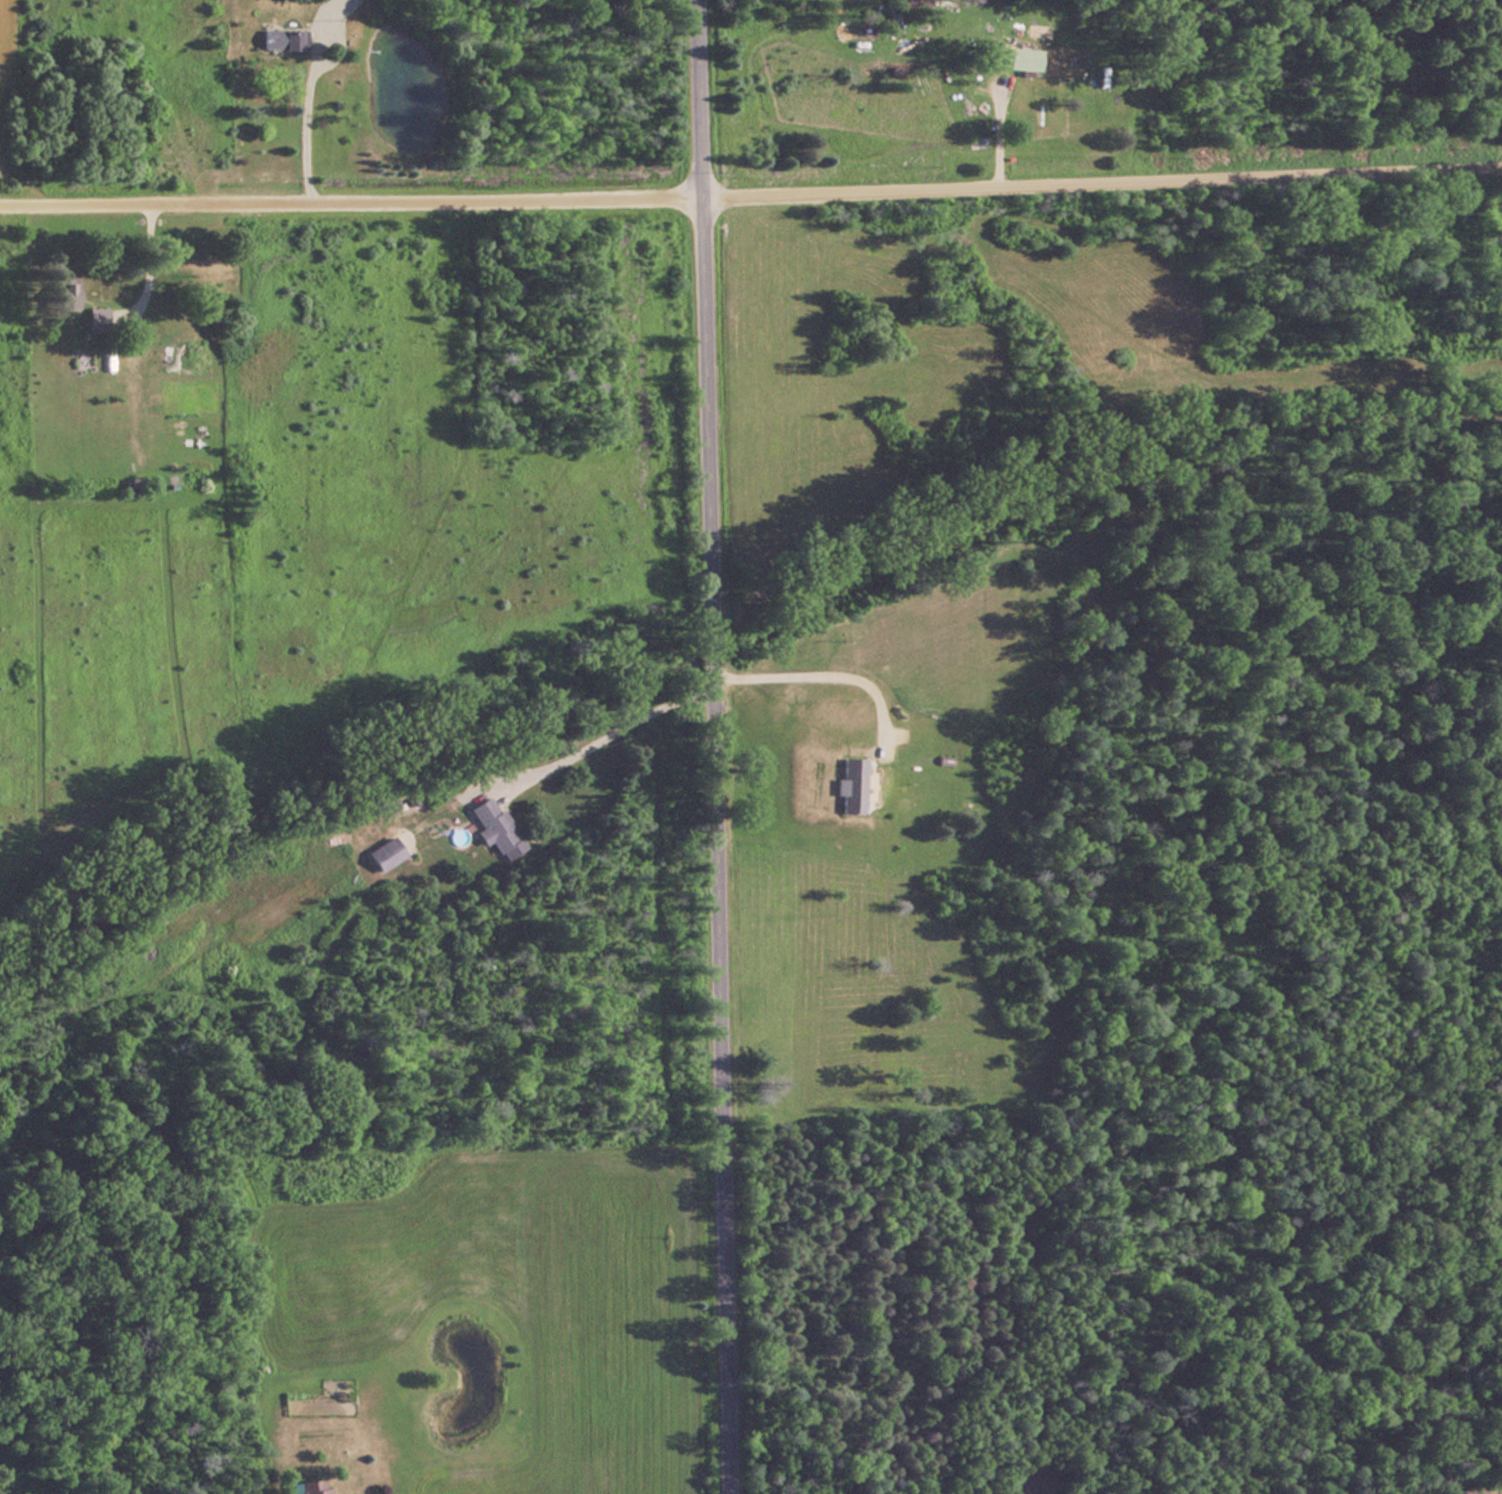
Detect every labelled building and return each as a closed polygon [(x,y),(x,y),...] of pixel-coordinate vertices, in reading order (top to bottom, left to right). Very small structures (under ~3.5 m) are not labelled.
[(908,0),(892,0),(892,10),(908,10),(908,0)] [(304,51),(304,31),(259,31),(259,51),(304,51)] [(1038,71),(1039,49),(990,47),(989,69),(1038,71)] [(73,277),(53,277),(53,309),(73,309),(73,277)] [(84,327),(108,327),(108,308),(84,308),(84,327)] [(839,794),(838,813),(862,813),(863,758),(840,758),(840,779),(834,779),(834,794),(839,794)] [(480,828),(474,832),(481,845),(490,839),(502,860),(522,848),(490,794),(468,807),(480,828)] [(403,856),(391,836),(365,851),(377,871),(403,856)] [(325,1481),(298,1481),(298,1493),(325,1493),(325,1481)]
